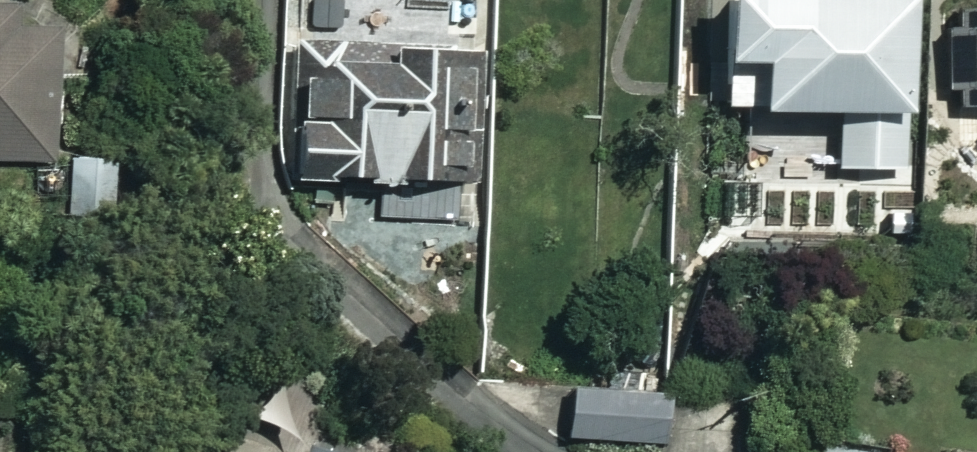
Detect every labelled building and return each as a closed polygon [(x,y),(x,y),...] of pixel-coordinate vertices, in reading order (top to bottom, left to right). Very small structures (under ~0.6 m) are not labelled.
[(443,6),(444,35),(485,33),(483,0),(408,0),(409,8),(443,6)] [(726,111),(753,111),(754,127),(837,125),(839,180),(911,178),(906,0),(723,0),(726,111)] [(56,3),(0,2),(0,163),(52,164),(56,3)] [(399,41),(285,46),(290,166),(338,164),(339,192),(483,185),(477,55),(399,58),(399,41)] [(115,160),(69,166),(77,225),(123,218),(115,160)] [(664,392),(571,386),(568,441),(660,447),(664,392)]
